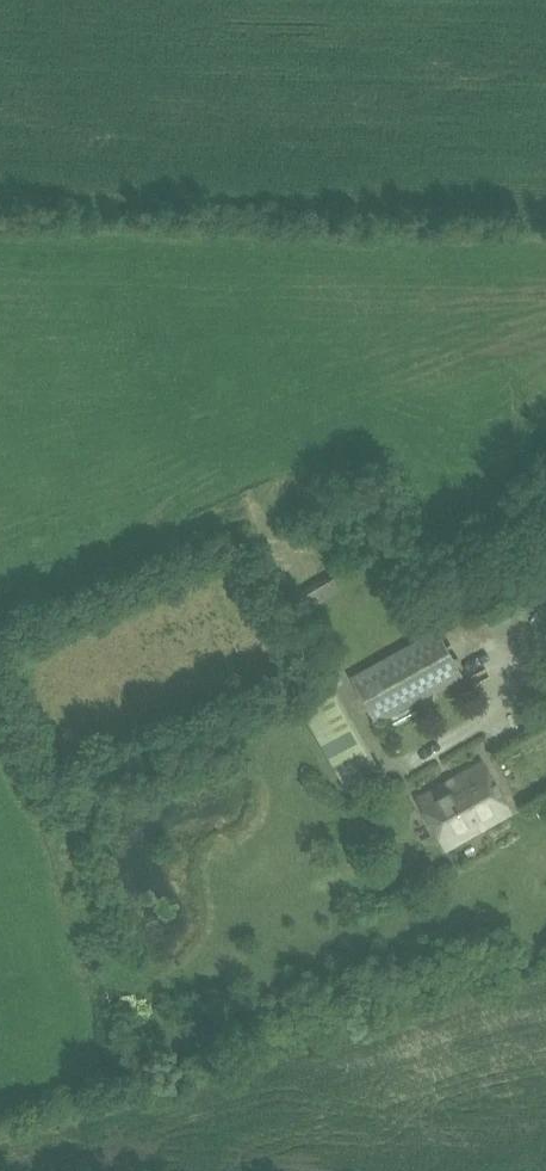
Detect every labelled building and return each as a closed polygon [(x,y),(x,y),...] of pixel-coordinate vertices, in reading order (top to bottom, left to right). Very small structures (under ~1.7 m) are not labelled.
[(306,611),(339,591),(328,574),(295,593),(306,611)] [(375,724),(462,676),(436,629),(349,677),(375,724)] [(302,711),(344,788),(379,768),(336,692),(302,711)] [(510,812),(482,761),(417,798),(445,848),(510,812)]
